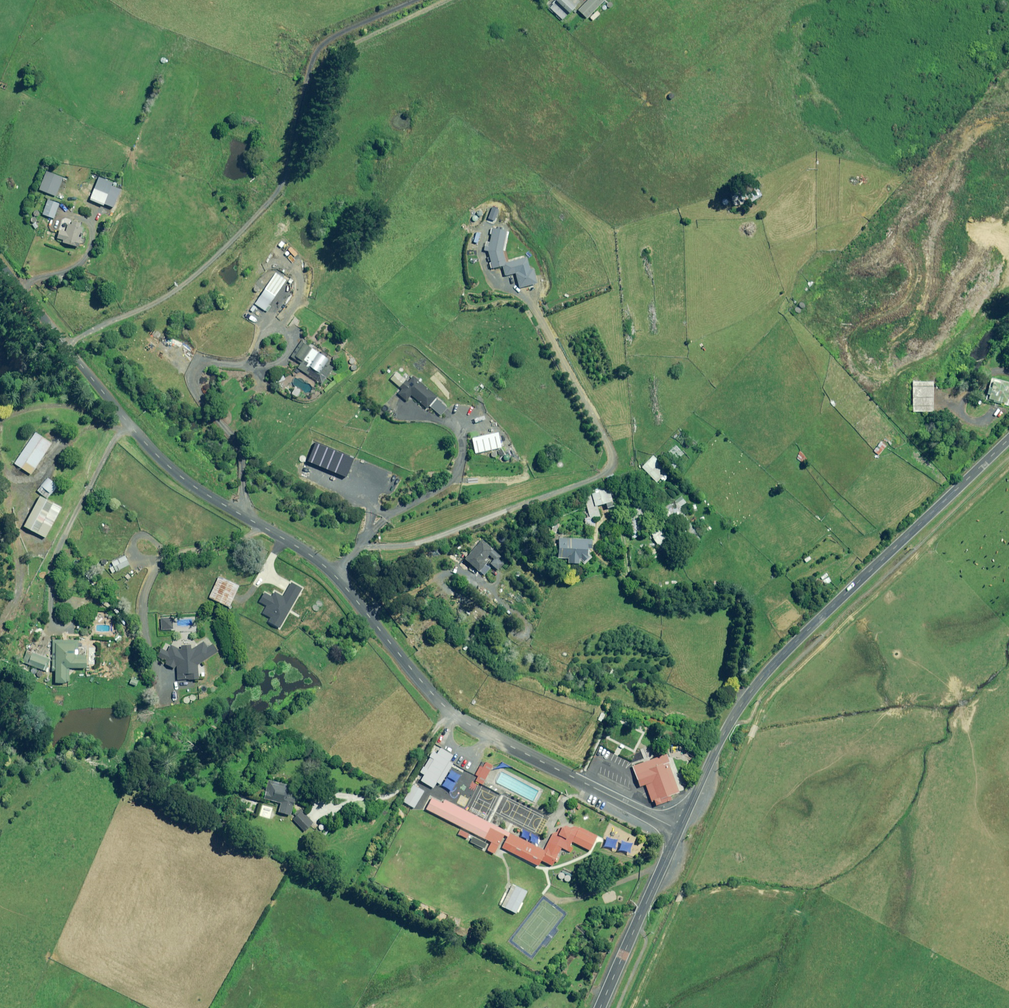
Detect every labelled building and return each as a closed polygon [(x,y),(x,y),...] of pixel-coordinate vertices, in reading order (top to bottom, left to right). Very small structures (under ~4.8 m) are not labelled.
[(550,8),(563,20),(577,7),(575,5),(579,1),(578,0),(558,0),(550,8)] [(579,10),(587,19),(605,0),(589,0),(579,10)] [(63,178),(47,171),(39,190),(56,196),(63,178)] [(99,177),(90,199),(105,205),(113,183),(99,177)] [(760,195),(755,186),(744,192),(729,194),(730,205),(747,203),(760,195)] [(47,199),(42,214),(54,219),(59,204),(47,199)] [(73,221),(72,224),(68,223),(66,232),(59,230),(57,238),(63,240),(63,243),(79,247),(84,228),(80,227),(81,223),(73,221)] [(488,251),(489,251),(492,269),(503,266),(505,276),(517,273),(520,288),(537,284),(534,268),(530,269),(528,258),(506,262),(504,250),(505,244),(505,243),(506,240),(506,239),(507,236),(507,235),(508,231),(506,230),(505,230),(502,230),(498,229),(494,228),(491,243),(490,247),(487,246),(486,246),(485,246),(485,247),(485,250),(486,251),(488,251)] [(286,280),(276,274),(262,296),(261,295),(256,304),(267,311),(268,310),(286,280)] [(333,368),(326,363),(329,360),(305,344),(306,342),(303,340),(292,356),(302,363),(298,368),(322,384),(333,368)] [(391,379),(402,389),(398,394),(407,401),(412,395),(428,409),(430,407),(441,416),(447,408),(436,398),(437,397),(413,376),(408,382),(397,372),(391,379)] [(990,377),(984,394),(986,394),(985,398),(998,403),(998,401),(1007,404),(1008,399),(1008,384),(990,377)] [(930,407),(932,407),(931,381),(911,381),(912,411),(930,411),(930,407)] [(32,474),(52,444),(36,433),(15,463),(32,474)] [(472,439),(475,453),(502,447),(499,433),(472,439)] [(643,468),(657,482),(668,471),(662,465),(663,464),(654,456),(643,468)] [(47,477),(41,486),(51,494),(58,485),(47,477)] [(590,517),(585,518),(585,527),(596,527),(596,519),(602,517),(599,506),(608,503),(609,508),(622,504),(617,487),(586,496),(590,517)] [(671,502),(664,506),(676,525),(687,518),(681,509),(682,508),(681,506),(687,503),(681,495),(675,500),(679,507),(675,509),(671,502)] [(62,508),(40,496),(24,526),(46,538),(62,508)] [(626,525),(635,539),(645,532),(637,518),(626,525)] [(662,529),(653,534),(670,559),(678,553),(662,529)] [(581,564),(581,560),(590,561),(590,549),(593,549),(594,540),(560,538),(559,558),(569,559),(569,563),(581,564)] [(490,556),(495,560),(491,563),(499,570),(505,564),(500,559),(502,557),(483,540),(467,559),(484,575),(490,568),(486,565),(488,562),(486,560),(490,556)] [(125,555),(111,562),(116,572),(129,565),(125,555)] [(219,577),(209,597),(230,607),(240,586),(219,577)] [(272,596),(265,592),(259,602),(267,606),(263,613),(271,617),(268,622),(279,629),(303,588),(292,582),(284,596),(275,591),(272,596)] [(161,618),(162,630),(173,630),(173,618),(161,618)] [(70,683),(69,669),(87,668),(86,656),(79,656),(78,639),(52,641),(53,671),(56,671),(56,683),(70,683)] [(177,668),(178,669),(178,680),(199,679),(199,676),(198,665),(201,664),(218,652),(213,644),(208,647),(204,641),(192,650),(192,646),(192,645),(190,645),(182,645),(181,645),(181,648),(180,648),(176,647),(175,646),(172,645),(171,646),(169,648),(168,650),(167,651),(162,648),(158,657),(166,661),(167,662),(166,664),(175,669),(176,666),(177,666),(177,668)] [(45,668),(49,659),(32,652),(27,663),(42,669),(42,667),(45,668)] [(425,775),(422,780),(434,788),(438,782),(441,784),(453,764),(449,762),(453,756),(441,748),(438,754),(434,751),(421,773),(425,775)] [(679,792),(664,754),(632,766),(641,788),(646,786),(653,803),(679,792)] [(490,767),(481,761),(470,780),(479,785),(490,767)] [(295,799),(291,798),(293,788),(280,785),(280,783),(269,780),(264,798),(281,802),(278,812),(291,815),(295,799)] [(415,787),(413,786),(403,802),(414,808),(424,791),(416,786),(415,787)] [(504,831),(440,797),(438,801),(429,797),(423,809),(496,847),(504,831)] [(296,813),(298,814),(293,819),(305,832),(314,823),(301,809),(296,813)] [(508,831),(499,847),(535,866),(541,855),(553,862),(560,848),(565,851),(570,843),(581,849),(589,834),(557,817),(541,848),(508,831)] [(503,906),(518,913),(519,912),(520,912),(524,903),(523,902),(528,892),(513,884),(503,906)]
